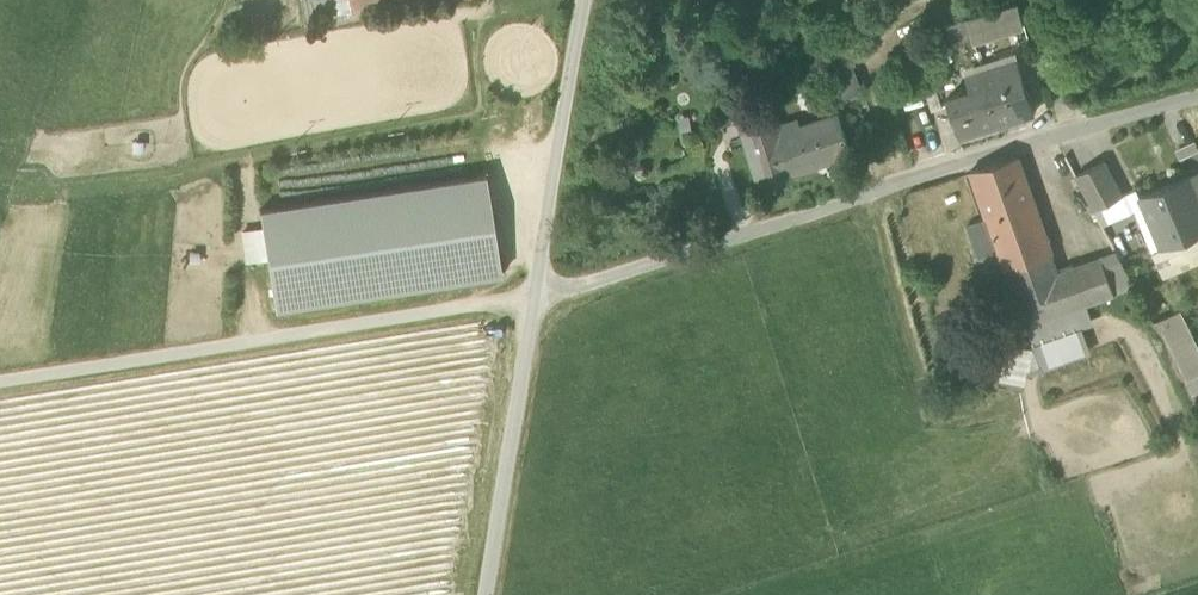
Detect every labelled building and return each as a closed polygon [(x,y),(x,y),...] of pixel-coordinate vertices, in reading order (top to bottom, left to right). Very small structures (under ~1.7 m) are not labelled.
[(318,15),(350,8),(350,11),(431,0),(315,0),(318,15)] [(851,12),(881,0),(847,0),(851,12)] [(966,20),(972,41),(1023,26),(1017,5),(966,20)] [(824,67),(837,101),(862,91),(850,57),(824,67)] [(1018,61),(983,72),(999,124),(1034,113),(1018,61)] [(959,137),(999,124),(983,72),(965,78),(970,91),(946,99),(959,137)] [(924,92),(931,112),(941,109),(935,89),(924,92)] [(791,178),(789,174),(777,134),(775,127),(770,110),(737,120),(758,189),(791,178)] [(798,128),(777,134),(789,174),(850,154),(837,115),(798,128)] [(796,120),(775,127),(777,134),(798,128),(796,120)] [(971,173),(986,217),(1033,203),(1017,159),(971,173)] [(1076,176),(1095,211),(1101,207),(1122,196),(1104,161),(1076,176)] [(1139,197),(1144,208),(1161,249),(1197,233),(1197,172),(1139,197)] [(259,210),(275,310),(501,274),(486,175),(259,210)] [(1136,190),(1122,196),(1101,207),(1108,223),(1136,211),(1144,208),(1139,197),(1136,190)] [(1025,325),(1069,310),(1070,310),(1056,270),(1033,203),(986,217),(998,251),(1005,270),(1006,269),(1025,325)] [(1161,249),(1144,208),(1136,211),(1152,252),(1161,249)] [(979,258),(998,251),(986,217),(967,225),(979,258)] [(1152,252),(1163,278),(1197,263),(1197,233),(1161,249),(1152,252)] [(1117,253),(1072,268),(1085,304),(1134,287),(1117,253)] [(1056,270),(1070,310),(1085,304),(1072,268),(1071,265),(1056,270)] [(1085,304),(1070,310),(1069,310),(1074,325),(1090,319),(1085,304)] [(1031,340),(1074,325),(1069,310),(1025,325),(1031,340)] [(1182,378),(1197,369),(1197,350),(1177,310),(1153,322),(1182,378)] [(1086,357),(1074,325),(1031,340),(1034,349),(1042,372),(1086,357)] [(1042,372),(1034,349),(1004,345),(998,384),(1024,388),(1026,378),(1042,372)] [(1182,378),(1192,397),(1197,394),(1197,369),(1182,378)]
